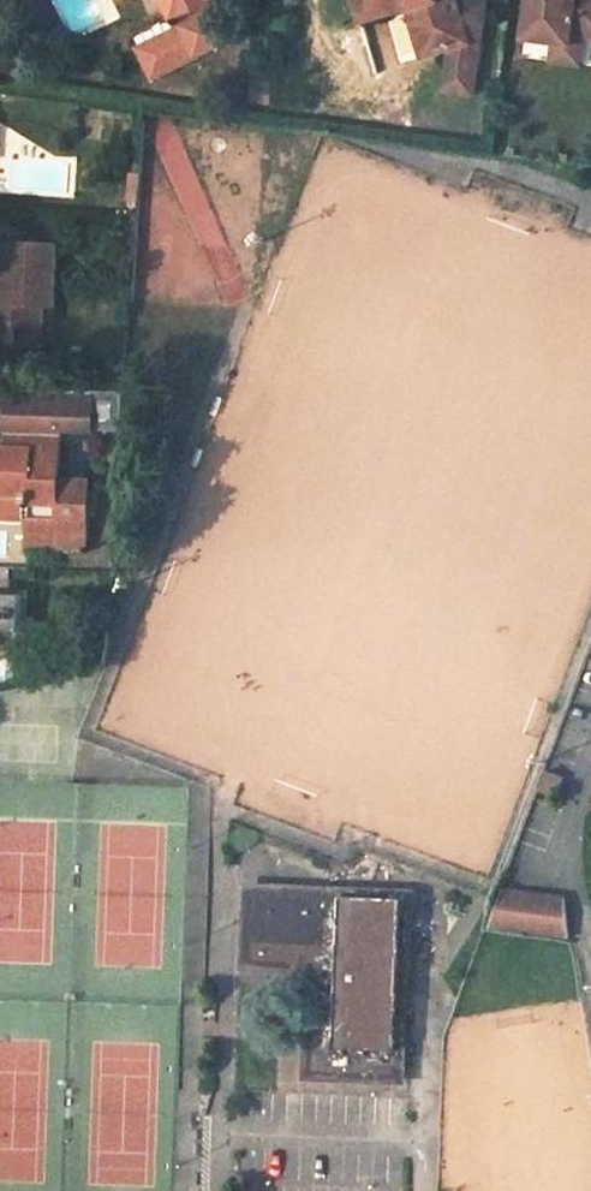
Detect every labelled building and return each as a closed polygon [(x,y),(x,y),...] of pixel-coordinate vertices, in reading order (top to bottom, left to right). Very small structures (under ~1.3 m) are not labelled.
[(167,16),(173,14),(181,27),(136,50),(151,79),(224,43),(202,0),(159,0),(167,16)] [(421,57),(449,49),(443,90),(470,94),(483,3),(461,0),(460,0),(454,2),(454,0),(352,0),(358,22),(406,6),(421,57)] [(568,44),(569,33),(575,33),(590,36),(590,0),(527,0),(522,37),(552,41),(568,44)] [(129,36),(136,50),(181,27),(173,14),(167,16),(129,36)] [(550,59),(571,62),(575,33),(569,33),(568,44),(552,41),(550,59)] [(6,247),(5,281),(0,282),(0,350),(38,351),(40,310),(52,310),(52,248),(6,247)] [(3,392),(0,430),(0,519),(23,520),(20,546),(79,547),(80,484),(54,481),(54,434),(88,434),(116,435),(119,395),(88,395),(3,392)] [(0,569),(0,631),(16,632),(18,596),(6,594),(8,569),(0,569)] [(556,795),(562,779),(547,773),(541,790),(556,795)] [(311,1080),(404,1082),(407,887),(245,884),(244,970),(313,971),(311,1080)] [(501,899),(487,935),(577,946),(571,907),(501,899)]
